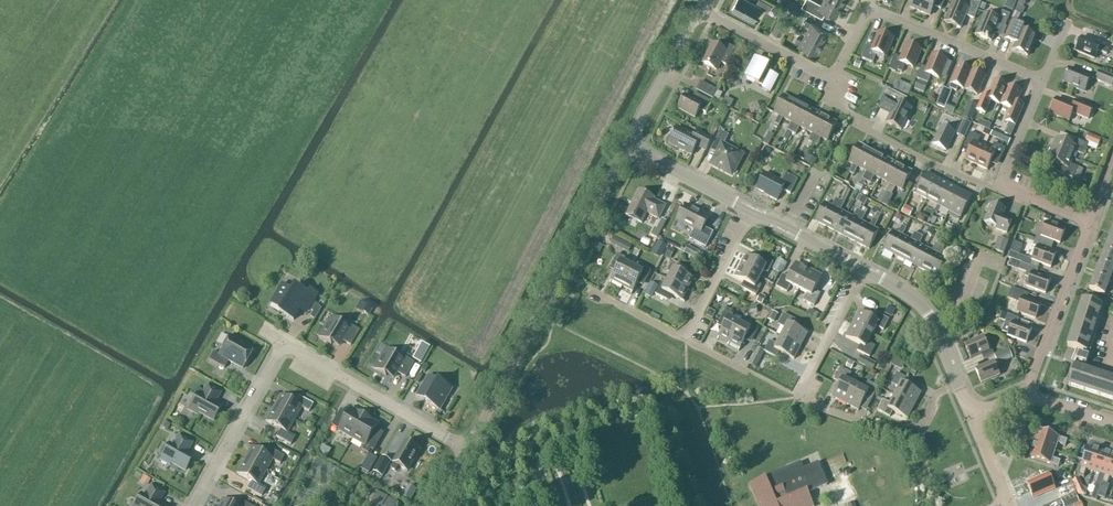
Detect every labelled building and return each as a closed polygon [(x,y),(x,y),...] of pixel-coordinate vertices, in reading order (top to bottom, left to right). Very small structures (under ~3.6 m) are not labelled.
[(747,0),(737,0),(731,9),(753,21),(761,7),(768,11),(771,5),(761,0),(758,0),(756,4),(747,0)] [(801,7),(818,16),(821,9),(836,17),(842,6),(831,0),(823,0),(821,4),(814,0),(805,0),(801,7)] [(945,0),(936,0),(936,1),(934,0),(912,0),(909,7),(930,16),(934,7),(941,10),(945,0)] [(981,3),(973,0),(966,0),(963,6),(953,2),(945,22),(960,29),(966,16),(974,19),(981,3)] [(1005,8),(1013,11),(1017,0),(1008,0),(1005,8)] [(809,13),(796,6),(793,13),(805,20),(809,13)] [(1005,27),(1010,15),(999,10),(996,18),(984,13),(975,35),(991,42),(999,24),(1005,27)] [(780,36),(786,24),(778,20),(772,31),(780,36)] [(805,34),(822,43),(828,31),(811,22),(806,20),(804,24),(809,27),(805,34)] [(1027,56),(1036,36),(1022,31),(1023,28),(1011,23),(1005,39),(1012,42),(1012,41),(1016,43),(1013,50),(1027,56)] [(885,57),(893,38),(879,33),(873,47),(868,44),(862,59),(873,63),(877,53),(885,57)] [(816,54),(822,43),(805,34),(801,40),(797,38),(794,42),(799,45),(816,54)] [(1107,55),(1109,50),(1100,46),(1082,38),(1076,51),(1094,59),(1098,51),(1107,55)] [(725,51),(713,44),(703,63),(716,70),(720,62),(726,66),(735,49),(728,45),(725,51)] [(913,68),(921,50),(907,44),(901,58),(894,55),(888,70),(896,73),(896,70),(902,73),(905,65),(913,68)] [(939,79),(946,60),(933,55),(927,69),(921,67),(916,78),(928,83),(931,75),(939,79)] [(770,74),(765,72),(769,66),(755,59),(745,77),(763,87),(762,89),(770,92),(778,77),(770,73),(770,74)] [(963,89),(971,71),(959,66),(949,88),(956,92),(958,87),(963,89)] [(1077,73),(1069,69),(1063,83),(1072,86),(1071,87),(1084,93),(1091,77),(1078,71),(1077,73)] [(1095,81),(1112,87),(1112,86),(1112,76),(1099,71),(1095,81)] [(977,95),(985,77),(973,72),(965,90),(977,95)] [(897,81),(894,89),(908,96),(912,87),(897,81)] [(924,93),(928,85),(918,81),(914,89),(924,93)] [(999,104),(1007,86),(995,81),(987,98),(983,96),(976,111),(985,115),(991,101),(999,104)] [(712,99),(716,91),(700,82),(696,90),(712,99)] [(1015,126),(1023,106),(1016,103),(1021,92),(1009,87),(1001,105),(1010,109),(1005,121),(1015,126)] [(945,109),(952,92),(943,88),(936,105),(945,109)] [(888,89),(879,108),(891,113),(886,123),(901,130),(911,109),(900,104),(903,97),(888,89)] [(712,103),(695,93),(691,99),(685,96),(678,109),(695,118),(699,110),(706,114),(712,103)] [(779,126),(783,118),(792,100),(784,96),(774,114),(779,116),(774,124),(779,126)] [(792,133),(805,107),(792,100),(783,118),(791,122),(787,131),(792,133)] [(1073,107),(1056,100),(1051,113),(1069,121),(1072,113),(1088,120),(1093,108),(1076,101),(1073,107)] [(971,121),(978,106),(969,102),(963,117),(971,121)] [(807,131),(817,113),(805,107),(792,133),(795,135),(800,127),(807,131)] [(813,144),(826,118),(817,113),(807,131),(812,133),(808,142),(813,144)] [(826,118),(813,144),(817,146),(821,138),(827,141),(837,123),(826,118)] [(964,138),(972,123),(964,119),(957,134),(964,138)] [(946,151),(958,126),(953,123),(949,131),(941,127),(933,145),(946,151)] [(694,136),(677,127),(669,143),(692,155),(696,147),(706,152),(712,139),(697,132),(694,136)] [(732,175),(742,156),(723,146),(728,136),(721,132),(712,149),(718,152),(712,165),(732,175)] [(976,165),(984,147),(978,144),(981,138),(970,133),(964,146),(970,149),(965,160),(976,165)] [(999,134),(997,139),(1009,144),(1011,140),(999,134)] [(1098,146),(1100,139),(1089,134),(1086,141),(1098,146)] [(1056,139),(1051,150),(1072,158),(1075,152),(1083,156),(1088,144),(1075,139),(1073,146),(1056,139)] [(862,169),(871,151),(858,144),(849,163),(853,165),(849,173),(854,175),(858,167),(862,169)] [(984,147),(976,165),(987,170),(991,163),(998,167),(1006,149),(994,144),(991,150),(984,147)] [(1051,150),(1046,161),(1058,165),(1056,172),(1073,179),(1078,168),(1070,165),(1072,158),(1051,150)] [(867,182),(880,156),(871,151),(862,169),(866,171),(862,179),(867,182)] [(806,155),(804,160),(814,166),(816,160),(806,155)] [(881,179),(891,161),(880,156),(867,182),(870,184),(875,176),(881,179)] [(887,193),(901,167),(891,161),(881,179),(887,183),(883,191),(887,193)] [(901,167),(887,193),(891,195),(896,187),(902,190),(912,172),(901,167)] [(790,194),(798,180),(784,172),(779,181),(765,174),(756,189),(770,196),(769,197),(777,201),(782,190),(790,194)] [(926,200),(938,179),(926,173),(915,194),(926,200)] [(938,206),(949,185),(938,179),(926,200),(938,206)] [(949,212),(960,191),(949,185),(938,206),(949,212)] [(837,233),(847,215),(840,211),(851,191),(846,189),(840,201),(826,227),(837,233)] [(659,220),(665,207),(654,200),(654,199),(639,191),(626,216),(642,224),(647,214),(659,220)] [(960,191),(949,212),(961,218),(972,197),(960,191)] [(826,227),(840,201),(836,199),(832,207),(825,203),(816,221),(826,227)] [(884,199),(882,203),(888,207),(890,202),(884,199)] [(1005,219),(1002,217),(1005,210),(990,203),(986,212),(988,213),(984,223),(997,227),(996,230),(1007,234),(1012,220),(1006,218),(1005,219)] [(706,247),(710,239),(713,233),(703,228),(709,217),(685,205),(677,221),(695,230),(690,239),(706,247)] [(860,244),(869,226),(861,222),(868,210),(864,208),(861,212),(848,238),(860,244)] [(861,212),(857,210),(853,218),(847,215),(837,233),(848,238),(861,212)] [(1053,218),(1045,214),(1043,220),(1050,224),(1053,218)] [(869,226),(860,244),(869,249),(878,231),(874,229),(878,221),(874,219),(870,227),(869,226)] [(1035,241),(1052,247),(1053,242),(1060,244),(1065,230),(1046,223),(1041,237),(1037,235),(1035,241)] [(893,232),(884,250),(892,254),(902,236),(906,228),(902,226),(898,234),(893,232)] [(902,236),(892,254),(905,261),(919,235),(915,233),(910,241),(902,236)] [(919,235),(905,261),(915,266),(925,248),(919,245),(923,237),(919,235)] [(628,253),(632,245),(614,236),(610,244),(628,253)] [(1109,237),(1104,250),(1112,253),(1112,239),(1109,237)] [(1004,254),(1009,242),(999,238),(995,251),(1004,254)] [(659,239),(655,249),(664,253),(668,243),(659,239)] [(1050,252),(1052,247),(1035,241),(1033,246),(1037,248),(1032,261),(1050,268),(1056,254),(1050,252)] [(685,250),(699,257),(702,250),(689,243),(685,250)] [(925,248),(915,266),(926,272),(940,246),(936,244),(931,252),(925,248)] [(940,246),(926,272),(937,278),(946,260),(940,256),(944,248),(940,246)] [(1104,250),(1099,263),(1112,268),(1112,253),(1104,250)] [(1010,253),(1008,259),(1021,264),(1030,267),(1032,261),(1010,253)] [(620,289),(632,266),(626,263),(628,259),(618,254),(612,266),(617,269),(610,284),(620,289)] [(738,265),(761,277),(764,271),(768,273),(773,263),(761,257),(758,262),(744,255),(738,265)] [(776,264),(773,269),(778,272),(781,274),(782,272),(783,272),(785,270),(787,264),(783,262),(778,259),(776,264)] [(1018,270),(1021,264),(1010,260),(1008,266),(1018,270)] [(668,280),(690,292),(695,282),(681,274),(684,268),(672,262),(667,272),(671,274),(668,280)] [(799,289),(809,270),(796,263),(789,278),(783,275),(776,287),(787,292),(791,285),(799,289)] [(1112,274),(1112,268),(1099,263),(1094,276),(1110,282),(1112,274)] [(1045,294),(1050,281),(1036,275),(1038,270),(1030,267),(1021,264),(1019,270),(1026,273),(1025,277),(1030,279),(1027,287),(1045,294)] [(757,284),(761,277),(738,265),(733,276),(747,283),(744,288),(756,295),(761,286),(757,284)] [(632,266),(620,289),(631,295),(639,280),(644,283),(650,271),(641,266),(639,270),(632,266)] [(809,270),(799,289),(807,293),(803,301),(814,306),(820,294),(814,291),(822,276),(809,270)] [(1105,295),(1110,282),(1094,276),(1089,289),(1105,295)] [(652,280),(645,292),(652,296),(659,284),(652,280)] [(685,302),(690,292),(668,280),(664,287),(660,285),(655,295),(667,301),(670,295),(685,302)] [(296,286),(293,291),(283,285),(275,298),(286,304),(280,313),(294,321),(302,306),(309,310),(318,295),(310,290),(308,294),(296,286)] [(1036,319),(1041,305),(1027,300),(1029,295),(1011,288),(1008,298),(1020,303),(1017,312),(1036,319)] [(1077,315),(1097,322),(1102,307),(1082,300),(1077,315)] [(368,317),(373,310),(360,302),(356,309),(368,317)] [(316,304),(311,312),(313,313),(310,317),(315,320),(322,308),(316,304)] [(727,346),(740,323),(733,320),(735,316),(725,311),(719,323),(725,326),(717,340),(727,346)] [(852,325),(872,335),(876,326),(883,330),(889,319),(876,313),(873,319),(859,312),(852,325)] [(1000,317),(999,320),(1006,323),(1002,333),(1003,333),(1008,335),(1008,336),(1009,337),(1026,344),(1028,340),(1028,339),(1031,330),(1019,325),(1018,325),(1017,324),(1019,319),(1013,317),(1003,313),(1002,313),(1000,317)] [(784,314),(778,325),(785,329),(781,337),(801,347),(807,334),(793,326),(796,320),(784,314)] [(1091,339),(1097,322),(1077,315),(1072,332),(1091,339)] [(348,330),(342,326),(343,324),(333,319),(329,326),(327,326),(321,337),(316,334),(315,335),(331,344),(332,343),(339,347),(343,341),(351,346),(359,332),(350,326),(348,330)] [(740,323),(727,346),(738,351),(746,337),(752,340),(758,328),(748,323),(747,327),(740,323)] [(867,343),(872,335),(852,325),(846,337),(860,345),(857,351),(869,357),(875,346),(867,343)] [(1087,351),(1091,339),(1072,332),(1067,346),(1081,351),(1079,355),(1078,355),(1077,361),(1080,362),(1080,361),(1086,364),(1090,352),(1087,351)] [(243,370),(253,351),(230,337),(219,356),(213,353),(209,361),(224,370),(229,362),(243,370)] [(409,354),(422,362),(433,345),(420,337),(409,354)] [(765,351),(764,352),(765,352),(776,358),(779,352),(794,360),(801,347),(781,337),(777,345),(770,341),(765,351)] [(970,359),(989,351),(983,338),(964,346),(970,359)] [(758,347),(749,364),(756,368),(765,352),(764,352),(764,351),(758,347)] [(998,365),(1012,358),(1008,349),(994,355),(998,365)] [(403,361),(397,358),(397,356),(388,350),(383,358),(382,357),(375,369),(370,366),(386,376),(387,374),(394,378),(397,373),(405,378),(414,363),(405,358),(403,361)] [(992,350),(982,355),(984,359),(994,355),(992,350)] [(877,364),(861,357),(858,364),(873,371),(877,364)] [(855,364),(849,362),(846,368),(852,371),(855,364)] [(981,384),(999,376),(993,362),(975,370),(981,384)] [(1075,366),(1068,386),(1112,400),(1112,379),(1075,366)] [(845,404),(855,384),(847,380),(851,373),(841,368),(834,380),(840,383),(833,398),(845,404)] [(894,396),(914,406),(921,393),(906,386),(909,379),(897,373),(891,384),(899,388),(894,396)] [(429,377),(417,397),(427,402),(426,403),(440,411),(452,390),(439,382),(438,383),(429,377)] [(855,384),(845,404),(858,411),(866,396),(872,399),(878,387),(867,382),(864,389),(855,384)] [(216,401),(220,395),(207,387),(200,398),(197,396),(189,410),(198,416),(199,414),(214,422),(221,409),(212,404),(214,400),(216,401)] [(908,419),(914,406),(894,396),(890,404),(883,400),(877,411),(889,417),(892,411),(908,419)] [(273,410),(294,422),(301,409),(309,413),(313,406),(299,398),(295,405),(281,397),(273,410)] [(287,434),(294,422),(273,410),(266,423),(280,431),(276,438),(291,446),(295,439),(287,434)] [(353,439),(365,418),(352,410),(349,415),(342,410),(332,427),(333,426),(340,430),(340,431),(353,439)] [(365,418),(353,439),(366,446),(363,451),(369,455),(372,450),(374,451),(383,435),(376,430),(379,426),(365,418)] [(1065,446),(1067,441),(1038,431),(1034,445),(1055,451),(1058,444),(1065,446)] [(188,451),(192,445),(178,437),(172,448),(169,446),(161,460),(170,466),(171,464),(186,472),(193,459),(184,454),(186,450),(188,451)] [(391,468),(396,472),(399,466),(407,471),(419,450),(406,442),(391,468)] [(1055,451),(1034,445),(1030,458),(1059,467),(1061,461),(1053,459),(1055,451)] [(1093,472),(1100,451),(1088,447),(1078,476),(1084,478),(1086,470),(1093,472)] [(245,462),(265,474),(272,461),(280,465),(284,458),(270,450),(266,457),(252,449),(245,462)] [(1104,476),(1105,476),(1112,455),(1100,451),(1093,472),(1104,476)] [(1112,479),(1112,456),(1112,455),(1105,476),(1104,476),(1102,484),(1107,486),(1110,478),(1112,479)] [(369,456),(361,469),(369,473),(377,460),(369,456)] [(373,472),(382,477),(391,462),(383,457),(373,472)] [(258,486),(265,474),(245,462),(237,475),(252,483),(247,490),(262,498),(266,491),(258,486)] [(800,464),(801,466),(782,474),(781,472),(766,478),(749,485),(758,505),(814,505),(807,492),(810,490),(811,492),(827,485),(818,464),(803,470),(800,464)] [(1048,474),(1027,484),(1033,499),(1055,489),(1048,474)] [(1098,497),(1102,480),(1094,479),(1091,496),(1098,497)] [(164,495),(150,487),(144,498),(141,496),(135,505),(159,505),(156,505),(158,501),(160,502),(164,495)] [(399,502),(375,490),(369,502),(376,505),(397,505),(399,502)] [(1072,505),(1079,503),(1076,494),(1061,500),(1063,505),(1071,505),(1072,505)]
